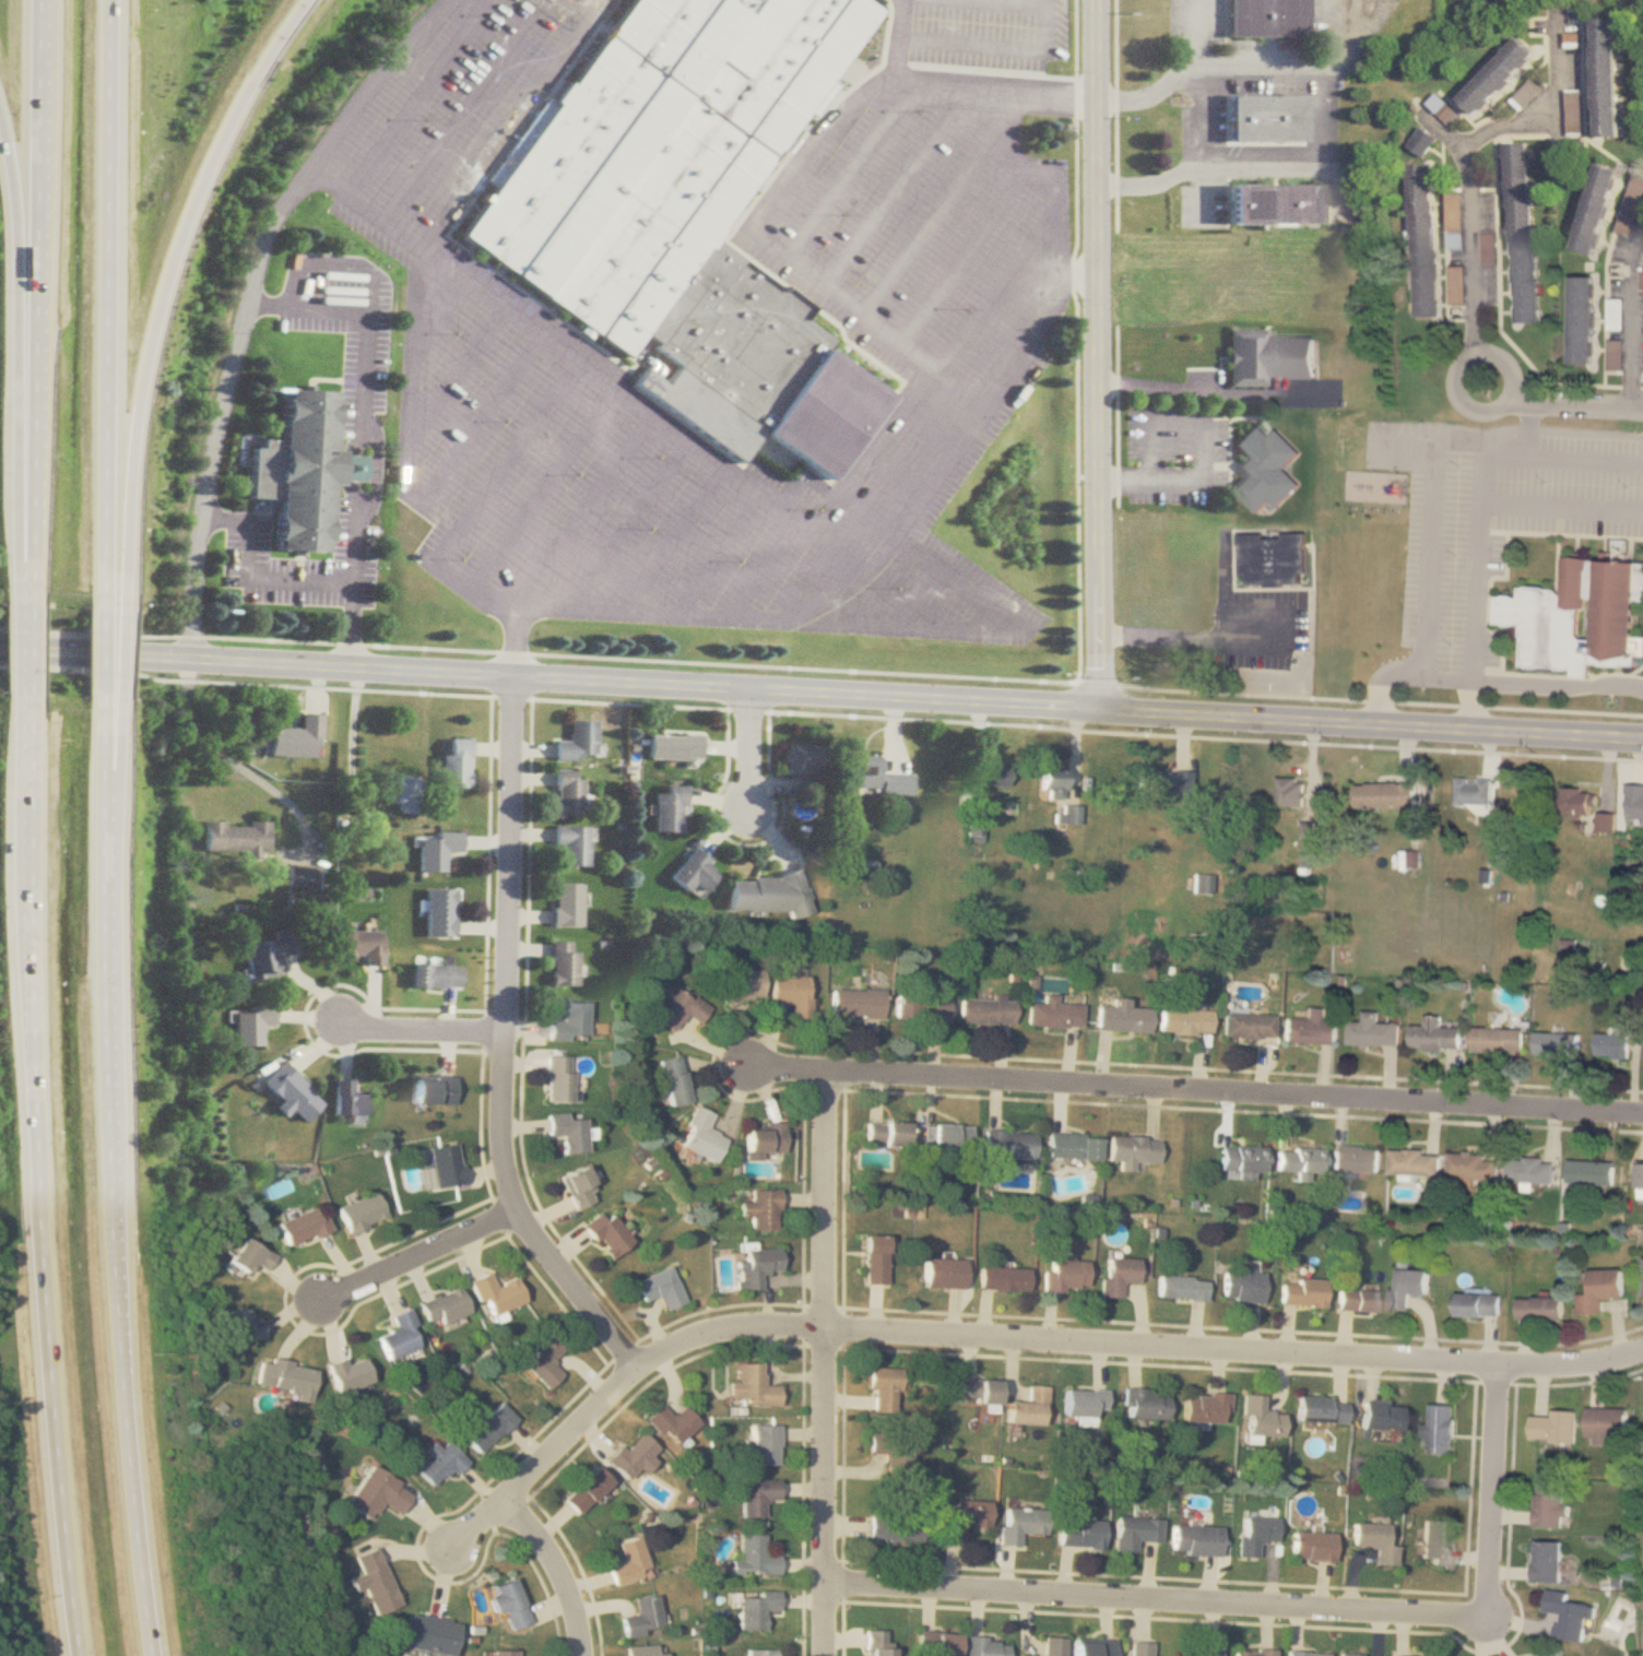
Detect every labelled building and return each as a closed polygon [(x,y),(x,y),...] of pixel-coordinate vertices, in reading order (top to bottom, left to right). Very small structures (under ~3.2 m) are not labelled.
[(460,236),(629,0),(858,0),(877,14),(714,238),(641,336),(627,356),(460,236)] [(1226,40),(1307,40),(1306,0),(1226,0),(1226,40)] [(1618,21),(1594,22),(1596,139),(1619,139),(1618,21)] [(1477,118),(1539,56),(1521,38),(1459,100),(1477,118)] [(1523,113),(1545,91),(1534,80),(1513,100),(1523,113)] [(1303,98),(1226,98),(1226,144),(1303,144),(1303,98)] [(1535,321),(1527,144),(1503,145),(1511,322),(1535,321)] [(1571,249),(1594,256),(1617,171),(1594,165),(1571,249)] [(1437,316),(1434,166),(1409,167),(1411,317),(1437,316)] [(1319,226),(1319,187),(1226,187),(1226,226),(1319,226)] [(1567,276),(1567,364),(1592,364),(1592,276),(1567,276)] [(1265,336),(1265,331),(1227,331),(1228,387),(1265,387),(1265,378),(1312,378),(1312,336),(1265,336)] [(321,557),(324,482),(359,483),(360,458),(327,457),(330,395),(277,392),(274,442),(255,441),(255,451),(248,450),(245,499),(271,500),(268,554),(321,557)] [(1299,485),(1281,466),(1298,452),(1276,428),(1267,436),(1256,423),(1232,445),(1246,459),(1237,468),(1245,477),(1232,489),(1255,513),(1267,501),(1274,508),(1299,485)] [(1303,534),(1240,534),(1240,585),(1303,585),(1303,534)] [(1563,558),(1561,589),(1518,587),(1518,596),(1496,595),(1493,624),(1522,625),(1520,665),(1572,669),(1572,676),(1588,676),(1589,663),(1634,665),(1635,653),(1642,654),(1642,636),(1632,635),(1634,601),(1642,602),(1642,562),(1563,558)] [(317,757),(319,714),(298,714),(297,730),(262,728),(262,756),(317,757)] [(592,760),(592,721),(567,721),(567,742),(552,742),(552,759),(592,760)] [(645,735),(645,760),(698,760),(698,735),(645,735)] [(465,788),(465,738),(446,738),(446,755),(437,755),(437,788),(465,788)] [(779,774),(797,777),(799,770),(817,771),(818,747),(782,744),(779,774)] [(909,774),(875,773),(875,756),(839,756),(839,777),(855,777),(855,794),(908,795),(909,774)] [(980,784),(1004,784),(1004,761),(980,761),(980,784)] [(1040,797),(1061,797),(1061,765),(1040,765),(1040,797)] [(1186,799),(1186,769),(1135,769),(1135,799),(1186,799)] [(572,781),(572,770),(551,770),(551,815),(580,815),(580,781),(572,781)] [(1303,777),(1277,777),(1277,804),(1303,804),(1303,777)] [(410,778),(387,778),(387,805),(392,805),(392,814),(410,814),(410,778)] [(1454,804),(1490,804),(1490,778),(1454,778),(1454,804)] [(1415,782),(1355,782),(1355,805),(1415,805),(1415,782)] [(1642,816),(1642,783),(1626,783),(1626,816),(1642,816)] [(660,793),(650,793),(650,832),(679,832),(679,785),(660,785),(660,793)] [(1596,812),(1596,788),(1560,788),(1560,812),(1596,812)] [(1076,821),(1076,804),(1055,804),(1055,821),(1076,821)] [(1612,830),(1612,813),(1596,813),(1596,830),(1612,830)] [(979,841),(979,814),(965,814),(965,841),(979,841)] [(200,852),(265,853),(265,824),(200,824),(200,852)] [(584,827),(551,827),(551,847),(560,847),(560,867),(584,867),(584,827)] [(458,833),(416,833),(416,873),(441,873),(441,851),(458,851),(458,833)] [(694,899),(716,872),(688,850),(666,877),(694,899)] [(284,887),(310,887),(310,868),(284,868),(284,887)] [(808,912),(796,870),(794,870),(765,878),(750,878),(743,880),(725,880),(725,911),(788,910),(789,918),(808,912)] [(1210,890),(1210,874),(1193,874),(1193,890),(1210,890)] [(548,928),(578,928),(578,885),(548,885),(548,928)] [(451,890),(422,890),(422,938),(451,938),(451,890)] [(321,914),(321,892),(282,892),(282,914),(321,914)] [(269,931),(270,939),(240,943),(244,981),(275,979),(273,956),(293,954),(291,928),(269,931)] [(336,957),(359,957),(359,967),(377,967),(377,932),(336,932),(336,957)] [(574,987),(574,954),(567,954),(567,943),(547,943),(547,987),(574,987)] [(458,967),(407,965),(406,987),(457,990),(458,967)] [(761,968),(722,968),(722,1001),(761,1001),(761,968)] [(808,1005),(808,975),(771,974),(770,1004),(808,1005)] [(673,1030),(684,1014),(699,1022),(708,1007),(671,984),(651,1016),(673,1030)] [(884,989),(831,989),(831,1017),(884,1017),(884,989)] [(1078,1027),(1079,1004),(1053,1003),(1054,994),(1042,993),(1041,1003),(1027,1003),(1027,1026),(1078,1027)] [(948,996),(895,995),(895,1020),(948,1021),(948,996)] [(1014,1001),(1004,1001),(1004,998),(960,997),(960,1022),(1014,1024),(1014,1001)] [(1094,1029),(1146,1030),(1147,1007),(1125,1007),(1125,997),(1110,997),(1110,1005),(1094,1005),(1094,1029)] [(587,1002),(560,1002),(560,1020),(546,1020),(546,1038),(587,1038),(587,1002)] [(1335,1019),(1322,1019),(1323,1007),(1307,1007),(1305,1018),(1284,1017),(1283,1042),(1334,1043),(1335,1019)] [(1208,1009),(1156,1008),(1156,1032),(1208,1033),(1208,1009)] [(232,1048),(258,1048),(258,1027),(270,1027),(270,1009),(232,1009),(232,1048)] [(1397,1045),(1397,1024),(1375,1022),(1376,1012),(1362,1012),(1361,1021),(1346,1021),(1346,1044),(1397,1045)] [(1273,1014),(1221,1014),(1221,1037),(1273,1037),(1273,1014)] [(1409,1026),(1408,1051),(1458,1052),(1458,1028),(1439,1027),(1440,1016),(1423,1015),(1423,1026),(1409,1026)] [(1521,1028),(1470,1028),(1470,1052),(1521,1052),(1521,1028)] [(1579,1054),(1579,1032),(1534,1031),(1533,1054),(1579,1054)] [(1628,1060),(1628,1033),(1595,1032),(1595,1058),(1628,1060)] [(545,1100),(570,1100),(570,1055),(545,1055),(545,1100)] [(688,1101),(677,1055),(655,1060),(667,1105),(688,1101)] [(299,1125),(319,1105),(277,1064),(258,1084),(299,1125)] [(451,1077),(409,1077),(409,1103),(451,1103),(451,1077)] [(363,1117),(363,1096),(351,1096),(351,1080),(330,1080),(330,1117),(363,1117)] [(676,1144),(713,1161),(724,1137),(706,1128),(712,1114),(695,1105),(676,1144)] [(545,1113),(546,1137),(560,1136),(562,1154),(587,1152),(584,1119),(566,1120),(565,1112),(545,1113)] [(908,1143),(908,1121),(867,1121),(867,1143),(908,1143)] [(784,1155),(784,1122),(765,1122),(765,1127),(745,1127),(745,1155),(784,1155)] [(971,1148),(971,1125),(925,1124),(925,1147),(971,1148)] [(1035,1132),(985,1129),(984,1156),(1033,1157),(1035,1132)] [(1048,1157),(1098,1158),(1098,1134),(1048,1133),(1048,1157)] [(1108,1159),(1119,1160),(1119,1170),(1133,1170),(1133,1161),(1157,1161),(1158,1136),(1108,1135),(1108,1159)] [(432,1186),(461,1182),(454,1143),(426,1147),(432,1186)] [(1264,1146),(1219,1144),(1218,1170),(1234,1170),(1233,1178),(1251,1179),(1251,1171),(1263,1171),(1264,1146)] [(1378,1172),(1379,1146),(1332,1145),(1331,1171),(1378,1172)] [(1322,1171),(1323,1146),(1276,1146),(1275,1170),(1322,1171)] [(1390,1151),(1390,1174),(1439,1174),(1439,1151),(1390,1151)] [(1449,1178),(1497,1179),(1497,1159),(1485,1159),(1485,1154),(1449,1152),(1449,1178)] [(1508,1182),(1555,1182),(1555,1158),(1508,1158),(1508,1182)] [(1615,1160),(1568,1160),(1568,1183),(1615,1183),(1615,1160)] [(594,1199),(579,1164),(557,1174),(571,1209),(594,1199)] [(334,1207),(346,1233),(383,1216),(371,1190),(334,1207)] [(749,1230),(778,1230),(778,1190),(748,1190),(748,1200),(740,1200),(740,1217),(749,1217),(749,1230)] [(327,1229),(318,1205),(274,1220),(283,1245),(327,1229)] [(580,1225),(607,1259),(631,1241),(610,1214),(602,1219),(596,1213),(580,1225)] [(864,1282),(887,1282),(887,1234),(864,1234),(864,1282)] [(224,1264),(241,1276),(250,1262),(263,1269),(272,1256),(241,1237),(224,1264)] [(740,1289),(759,1289),(758,1271),(780,1270),(780,1245),(738,1246),(740,1289)] [(924,1287),(964,1287),(964,1258),(924,1258),(924,1287)] [(1137,1282),(1137,1258),(1107,1258),(1106,1278),(1100,1278),(1100,1297),(1120,1297),(1120,1281),(1137,1282)] [(1042,1270),(1042,1290),(1086,1290),(1086,1261),(1049,1259),(1049,1270),(1042,1270)] [(1221,1270),(1221,1301),(1261,1300),(1261,1271),(1250,1271),(1250,1263),(1234,1263),(1234,1270),(1221,1270)] [(671,1266),(633,1280),(640,1301),(659,1294),(663,1309),(683,1302),(671,1266)] [(978,1289),(1027,1291),(1028,1267),(979,1266),(978,1289)] [(1427,1293),(1428,1269),(1396,1268),(1396,1290),(1391,1289),(1390,1310),(1409,1310),(1410,1293),(1427,1293)] [(1575,1305),(1575,1313),(1603,1312),(1603,1298),(1612,1298),(1612,1297),(1622,1296),(1621,1268),(1588,1269),(1589,1292),(1577,1293),(1577,1305),(1575,1305)] [(488,1315),(522,1301),(512,1276),(492,1285),(485,1270),(466,1278),(476,1304),(482,1302),(488,1315)] [(1204,1299),(1205,1277),(1157,1276),(1156,1298),(1204,1299)] [(1322,1305),(1323,1279),(1279,1278),(1278,1304),(1322,1305)] [(466,1312),(456,1286),(416,1302),(427,1328),(466,1312)] [(1335,1310),(1380,1311),(1380,1289),(1335,1288),(1335,1310)] [(1457,1292),(1456,1314),(1482,1315),(1482,1313),(1499,1314),(1501,1294),(1457,1292)] [(1563,1318),(1563,1297),(1517,1297),(1517,1318),(1563,1318)] [(388,1314),(393,1329),(376,1335),(383,1359),(418,1347),(406,1309),(388,1314)] [(224,1338),(261,1338),(261,1321),(246,1321),(246,1310),(224,1310),(224,1338)] [(560,1373),(548,1360),(562,1348),(547,1333),(518,1361),(544,1388),(560,1373)] [(341,1358),(324,1363),(334,1393),(369,1381),(362,1356),(342,1362),(341,1358)] [(308,1399),(314,1368),(258,1358),(252,1389),(308,1399)] [(777,1405),(777,1385),(761,1385),(761,1362),(734,1362),(734,1382),(725,1382),(725,1404),(777,1405)] [(898,1368),(865,1365),(864,1389),(871,1389),(871,1409),(896,1410),(898,1368)] [(996,1377),(956,1377),(956,1401),(996,1401),(996,1377)] [(1005,1422),(1045,1423),(1045,1385),(1027,1384),(1027,1401),(1006,1400),(1005,1422)] [(1103,1409),(1104,1389),(1063,1388),(1062,1416),(1072,1416),(1072,1426),(1092,1426),(1094,1409),(1103,1409)] [(1165,1418),(1166,1389),(1122,1388),(1121,1417),(1165,1418)] [(1180,1421),(1226,1422),(1227,1394),(1180,1393),(1180,1421)] [(1261,1393),(1241,1393),(1241,1442),(1260,1442),(1260,1435),(1281,1435),(1281,1410),(1261,1410),(1261,1393)] [(1344,1397),(1296,1395),(1295,1420),(1343,1422),(1344,1397)] [(1360,1428),(1398,1429),(1399,1401),(1360,1400),(1360,1428)] [(461,1438),(477,1454),(513,1418),(497,1401),(461,1438)] [(670,1416),(660,1404),(643,1418),(669,1447),(697,1423),(682,1406),(670,1416)] [(1453,1453),(1454,1404),(1431,1404),(1430,1424),(1425,1423),(1423,1436),(1429,1438),(1429,1452),(1453,1453)] [(1626,1441),(1626,1407),(1586,1407),(1586,1441),(1626,1441)] [(1532,1415),(1530,1439),(1536,1439),(1536,1436),(1552,1438),(1552,1441),(1575,1442),(1576,1410),(1553,1409),(1553,1416),(1532,1415)] [(776,1464),(776,1423),(748,1423),(748,1464),(776,1464)] [(603,1458),(624,1479),(635,1468),(641,1474),(653,1462),(648,1456),(655,1448),(639,1433),(622,1451),(616,1445),(603,1458)] [(883,1436),(883,1476),(911,1476),(911,1436),(883,1436)] [(463,1458),(446,1441),(437,1448),(432,1442),(422,1452),(428,1457),(415,1470),(433,1488),(463,1458)] [(576,1514),(610,1481),(593,1465),(560,1499),(576,1514)] [(367,1519),(378,1502),(397,1513),(410,1492),(368,1466),(343,1504),(367,1519)] [(763,1517),(763,1499),(776,1499),(776,1479),(740,1480),(740,1517),(763,1517)] [(1565,1486),(1536,1486),(1534,1528),(1564,1528),(1565,1486)] [(986,1500),(953,1499),(953,1514),(941,1514),(939,1541),(961,1542),(962,1524),(985,1525),(986,1500)] [(1018,1545),(1018,1531),(1044,1533),(1044,1509),(1001,1507),(1000,1543),(1018,1545)] [(920,1514),(866,1514),(866,1541),(920,1541),(920,1514)] [(1134,1540),(1158,1541),(1159,1517),(1114,1516),(1113,1550),(1134,1551),(1134,1540)] [(1276,1516),(1238,1516),(1238,1557),(1256,1557),(1256,1541),(1276,1541),(1276,1516)] [(1057,1518),(1056,1545),(1101,1547),(1102,1521),(1057,1518)] [(1421,1519),(1421,1559),(1430,1559),(1430,1566),(1450,1566),(1450,1519),(1421,1519)] [(1373,1563),(1395,1564),(1396,1543),(1385,1543),(1386,1524),(1351,1523),(1350,1548),(1373,1549),(1373,1563)] [(1218,1556),(1219,1527),(1171,1524),(1170,1553),(1218,1556)] [(1332,1531),(1290,1531),(1290,1560),(1332,1560),(1332,1531)] [(763,1534),(737,1534),(737,1559),(729,1559),(729,1573),(777,1573),(777,1556),(761,1556),(763,1534)] [(611,1583),(647,1572),(635,1535),(614,1541),(620,1561),(605,1565),(611,1583)] [(1561,1541),(1534,1541),(1534,1581),(1561,1581),(1561,1541)] [(398,1605),(374,1547),(352,1556),(359,1573),(347,1578),(353,1592),(362,1588),(373,1614),(398,1605)] [(527,1623),(511,1577),(488,1585),(492,1596),(485,1597),(490,1612),(500,1609),(507,1629),(527,1623)] [(1570,1592),(1547,1589),(1545,1611),(1558,1612),(1556,1637),(1582,1641),(1584,1619),(1593,1620),(1595,1604),(1569,1601),(1570,1592)] [(777,1590),(756,1590),(756,1596),(737,1595),(736,1629),(763,1629),(763,1610),(777,1610),(777,1590)] [(631,1597),(634,1613),(618,1616),(622,1634),(660,1629),(654,1594),(631,1597)] [(401,1648),(450,1655),(456,1621),(406,1613),(401,1648)] [(863,1655),(889,1655),(889,1630),(863,1630),(863,1655)] [(914,1655),(955,1655),(955,1632),(914,1632),(914,1655)] [(1063,1636),(1041,1636),(1041,1655),(1062,1655),(1063,1636)] [(965,1637),(965,1655),(1005,1655),(1005,1637),(965,1637)] [(1071,1655),(1113,1655),(1113,1639),(1072,1637),(1071,1655)] [(1150,1642),(1130,1641),(1129,1655),(1150,1655),(1150,1642)] [(654,1653),(654,1644),(623,1646),(623,1655),(663,1655),(663,1652),(654,1653)] [(1218,1645),(1199,1645),(1199,1655),(1218,1655),(1218,1645)]
